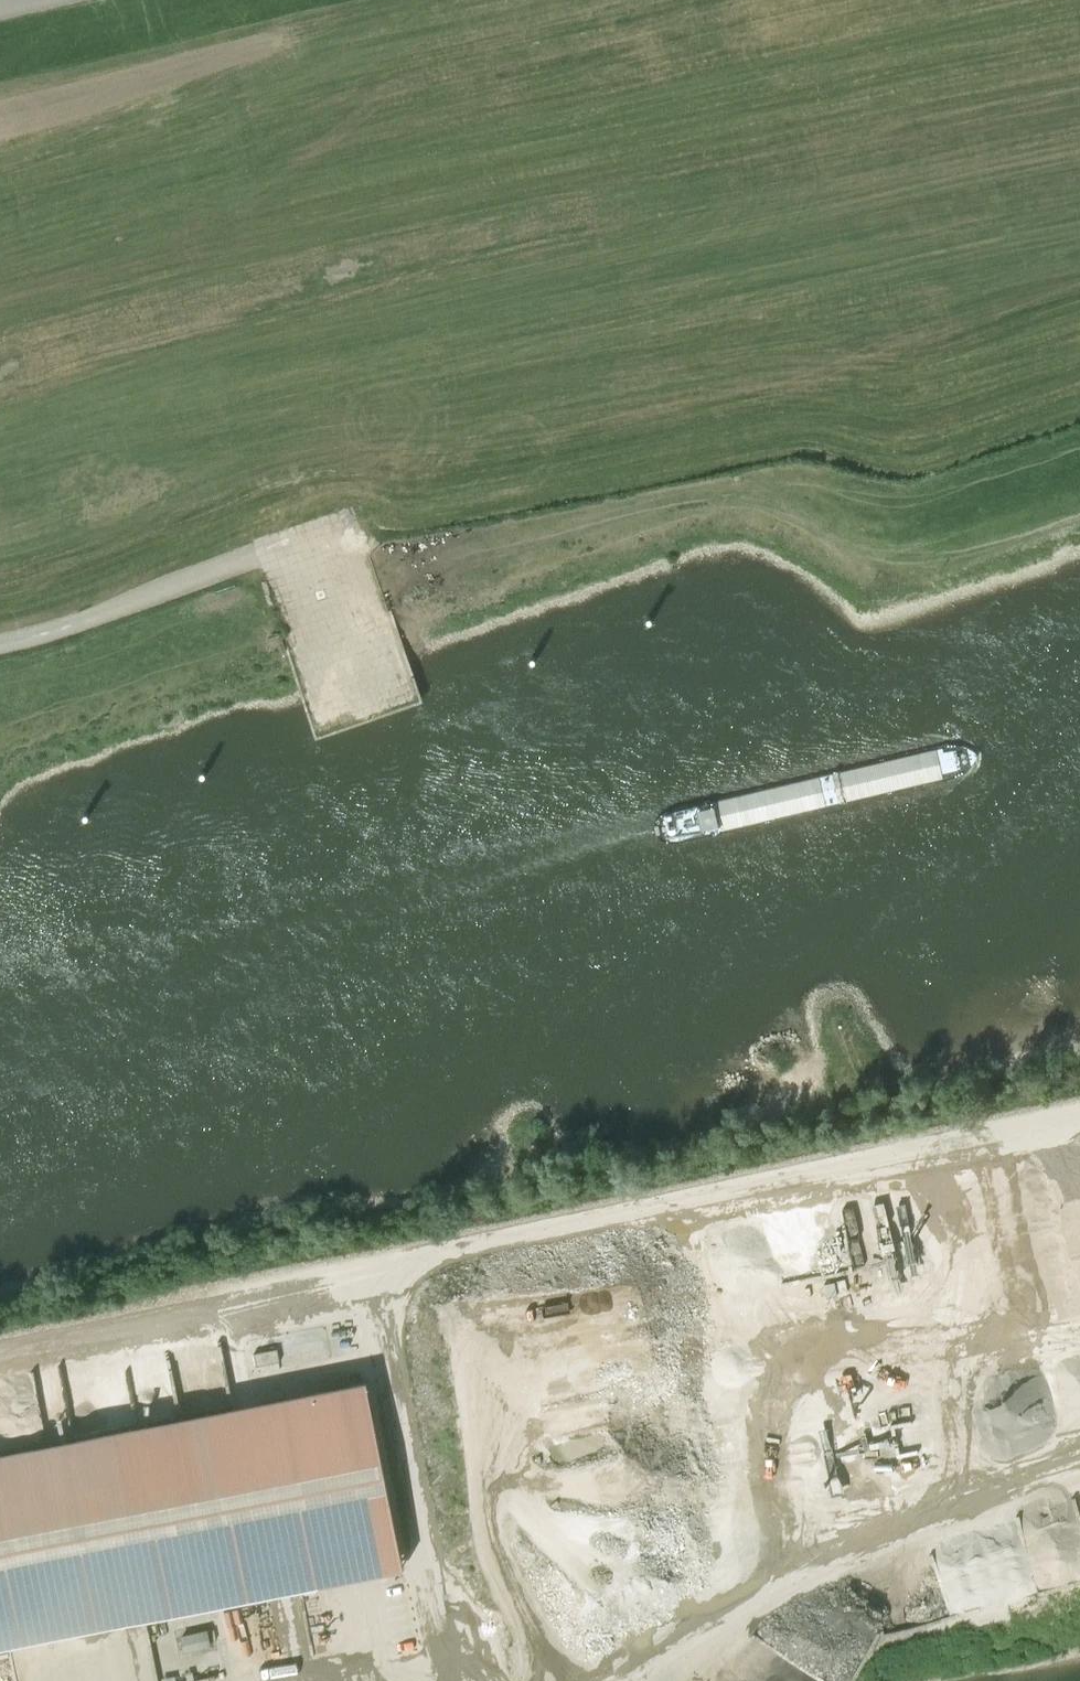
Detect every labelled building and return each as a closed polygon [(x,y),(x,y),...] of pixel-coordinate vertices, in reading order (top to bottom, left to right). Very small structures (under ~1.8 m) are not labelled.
[(276,1349),(254,1354),(256,1366),(279,1361),(276,1349)] [(404,1568),(367,1382),(0,1455),(0,1649),(404,1568)] [(181,1636),(185,1653),(212,1647),(208,1631),(181,1636)]
